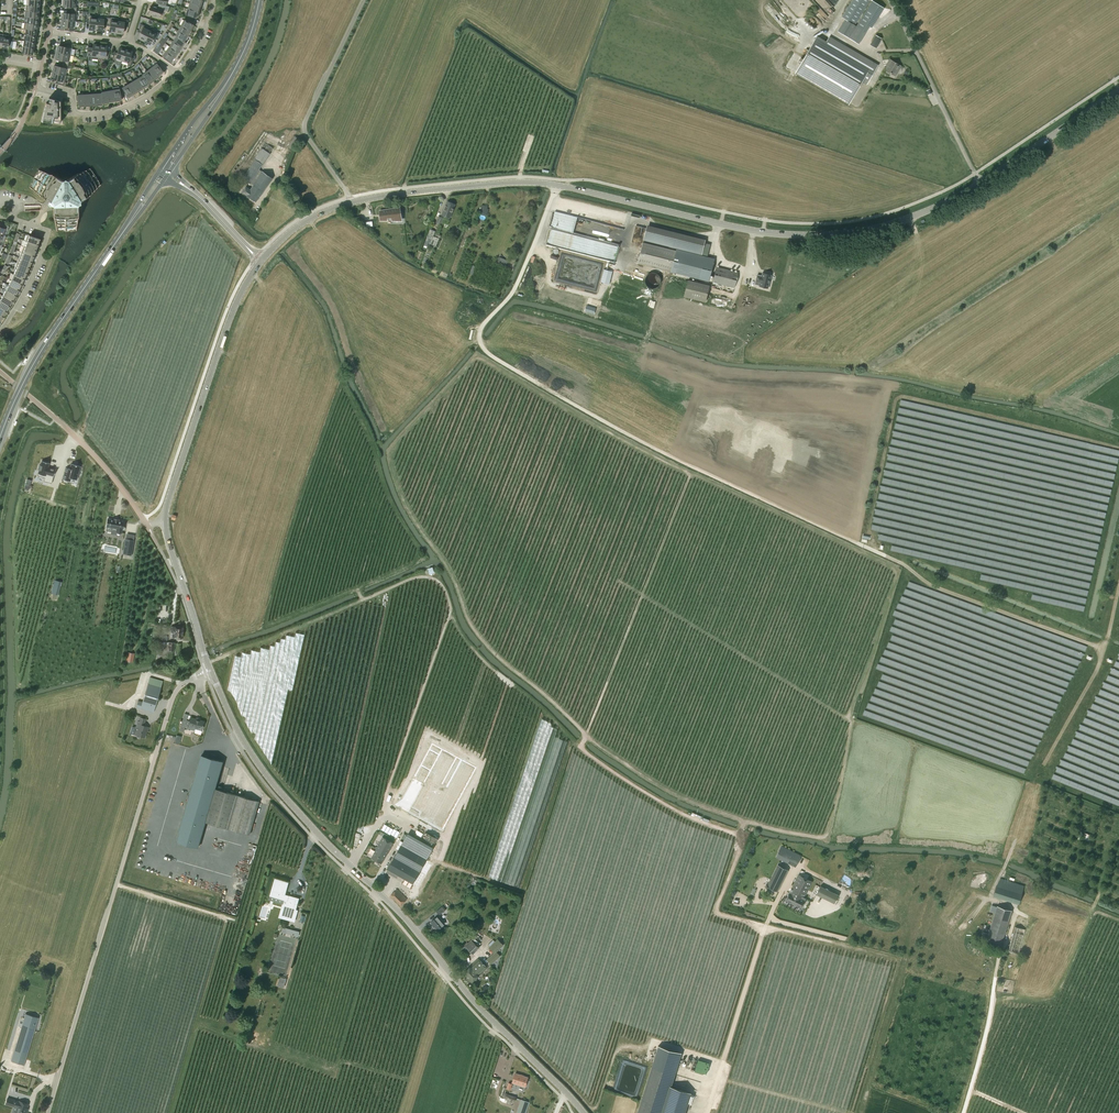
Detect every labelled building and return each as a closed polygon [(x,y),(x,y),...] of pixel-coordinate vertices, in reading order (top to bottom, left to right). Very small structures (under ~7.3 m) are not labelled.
[(71,0),(64,0),(63,6),(70,7),(70,10),(77,11),(77,8),(77,7),(75,7),(75,0),(71,0)] [(870,0),(852,0),(842,17),(855,25),(870,0)] [(883,7),(872,1),(857,26),(866,32),(870,26),(871,27),(883,7)] [(199,6),(189,3),(188,9),(198,12),(199,12),(200,9),(199,9),(199,6)] [(168,11),(169,6),(159,4),(157,8),(151,6),(150,10),(149,9),(148,13),(149,13),(148,14),(159,17),(161,9),(168,11)] [(198,12),(188,9),(186,14),(197,18),(198,15),(197,14),(198,12)] [(77,11),(70,10),(70,14),(63,13),(62,20),(73,21),(74,16),(76,17),(77,11)] [(91,16),(89,15),(89,11),(86,11),(86,15),(87,15),(87,22),(90,22),(89,29),(96,30),(97,19),(90,18),(91,16)] [(97,19),(96,30),(102,31),(103,31),(103,24),(107,24),(108,17),(104,17),(104,19),(97,19)] [(109,32),(116,33),(118,21),(118,19),(111,18),(108,17),(107,24),(110,25),(109,31),(109,32)] [(73,21),(62,20),(61,26),(68,27),(68,30),(75,31),(75,28),(73,28),(73,21)] [(118,21),(116,33),(122,34),(123,34),(124,27),(127,28),(128,21),(125,20),(124,20),(125,20),(124,22),(118,21)] [(184,20),(181,25),(190,30),(191,31),(193,28),(192,28),(193,25),(184,20)] [(832,32),(848,42),(854,32),(838,22),(832,32)] [(24,29),(27,29),(37,31),(38,25),(37,25),(28,23),(25,23),(23,29),(24,29)] [(144,41),(149,31),(143,28),(144,26),(141,24),(138,30),(141,32),(138,38),(144,41)] [(181,25),(178,31),(187,36),(188,36),(190,33),(189,33),(190,30),(181,25)] [(149,31),(144,41),(150,44),(153,38),(156,39),(159,33),(156,32),(155,34),(149,31)] [(187,36),(178,31),(175,36),(176,37),(176,36),(185,42),(187,39),(186,38),(187,36)] [(176,37),(173,41),(181,47),(181,48),(182,48),(184,45),(183,45),(185,42),(176,36),(176,37)] [(826,43),(820,39),(800,72),(851,103),(863,83),(866,84),(878,65),(867,59),(866,61),(844,48),(844,46),(829,38),(826,43)] [(181,47),(173,41),(169,46),(178,52),(179,53),(181,50),(180,50),(181,48),(181,47)] [(57,52),(68,55),(71,55),(72,48),(73,45),(66,44),(65,47),(58,46),(57,52)] [(92,61),(92,59),(99,60),(99,59),(98,59),(99,57),(100,45),(93,44),(93,45),(93,48),(88,47),(87,56),(89,56),(88,61),(92,61)] [(100,45),(99,57),(98,59),(99,59),(105,60),(108,60),(109,53),(106,53),(107,46),(100,45)] [(169,46),(166,51),(175,57),(175,58),(177,55),(176,55),(178,52),(169,46)] [(34,48),(24,47),(23,53),(23,54),(27,55),(27,54),(32,54),(33,54),(34,48)] [(122,61),(126,50),(119,48),(117,54),(114,53),(112,60),(115,61),(116,59),(122,61)] [(132,52),(126,50),(122,61),(129,63),(128,65),(131,66),(133,59),(130,58),(132,52)] [(175,57),(166,51),(163,56),(172,63),(174,60),(173,59),(175,57)] [(71,55),(68,55),(57,52),(56,59),(62,60),(62,64),(69,65),(71,55)] [(895,76),(901,66),(890,59),(886,65),(888,66),(886,70),(895,76)] [(54,66),(53,72),(64,75),(65,68),(68,69),(68,68),(69,65),(62,64),(61,67),(54,65),(54,66)] [(158,76),(159,77),(161,75),(161,74),(163,72),(157,64),(152,67),(158,76)] [(158,76),(152,67),(147,71),(154,79),(153,80),(154,80),(157,78),(156,78),(158,76)] [(154,79),(147,71),(142,75),(143,76),(148,85),(152,82),(151,81),(153,80),(154,79)] [(64,75),(53,72),(51,79),(58,80),(57,83),(64,85),(64,82),(65,82),(64,82),(66,76),(67,76),(67,75),(64,75)] [(143,76),(138,79),(143,88),(144,89),(146,87),(146,86),(148,85),(143,76)] [(138,79),(133,82),(138,91),(138,92),(141,90),(141,89),(143,88),(138,79)] [(133,82),(128,85),(133,94),(133,95),(136,93),(136,92),(138,91),(133,82)] [(133,94),(128,85),(122,88),(123,88),(122,88),(128,98),(131,96),(131,95),(133,94)] [(119,89),(119,86),(113,88),(113,90),(115,101),(115,102),(118,101),(118,100),(121,99),(119,89)] [(85,105),(84,95),(78,95),(78,96),(76,96),(76,100),(78,100),(79,107),(82,106),(82,105),(84,105),(85,105)] [(60,123),(61,123),(60,101),(54,99),(49,98),(48,103),(46,103),(41,124),(41,125),(43,120),(51,120),(50,125),(51,126),(52,120),(60,120),(60,123)] [(293,150),(300,139),(294,136),(288,147),(293,150)] [(269,153),(273,148),(268,145),(265,150),(262,148),(254,159),(255,159),(243,177),(253,185),(250,189),(246,186),(242,192),(246,195),(256,202),(272,178),(259,169),(263,164),(270,154),(269,153)] [(51,210),(53,210),(54,219),(56,231),(56,232),(57,231),(63,231),(76,231),(78,218),(78,204),(79,201),(81,200),(91,194),(91,193),(101,185),(100,185),(90,169),(91,169),(90,168),(78,173),(66,181),(64,181),(51,174),(38,170),(38,171),(35,177),(30,187),(29,187),(39,195),(50,201),(49,204),(51,206),(51,210)] [(447,201),(442,214),(450,218),(455,204),(447,201)] [(487,215),(489,209),(487,209),(488,206),(482,205),(480,213),(487,215)] [(399,208),(380,211),(380,215),(381,215),(381,220),(387,220),(387,217),(392,217),(392,220),(401,220),(399,208)] [(3,235),(5,229),(7,230),(9,226),(1,224),(2,224),(1,227),(0,227),(0,234),(3,235)] [(646,228),(643,240),(701,254),(705,243),(646,228)] [(430,229),(425,242),(436,246),(439,238),(433,236),(435,231),(430,229)] [(27,235),(25,241),(38,245),(40,239),(27,235)] [(38,245),(25,241),(23,246),(36,251),(38,245)] [(677,251),(643,243),(638,263),(672,272),(733,287),(738,265),(677,250),(677,251)] [(705,243),(701,254),(707,256),(710,244),(705,243)] [(23,246),(21,252),(34,257),(36,251),(23,246)] [(21,252),(19,257),(32,262),(34,257),(21,252)] [(498,261),(507,265),(509,260),(500,256),(498,261)] [(19,257),(17,263),(29,268),(32,262),(19,257)] [(29,268),(17,263),(14,268),(16,269),(27,274),(29,268)] [(16,269),(14,274),(24,279),(27,274),(16,269)] [(649,273),(647,274),(646,277),(645,279),(645,280),(645,283),(646,284),(647,285),(648,287),(649,287),(651,288),(652,288),(655,288),(656,287),(658,287),(658,286),(660,284),(660,282),(661,280),(661,279),(660,276),(658,274),(657,274),(655,273),(654,272),(653,272),(652,272),(650,273),(649,273)] [(768,288),(771,275),(762,273),(762,276),(757,275),(756,281),(760,282),(759,286),(768,288)] [(14,274),(11,279),(22,285),(24,279),(14,274)] [(22,285),(11,279),(9,285),(19,290),(22,285)] [(688,280),(684,296),(721,306),(726,289),(688,280)] [(19,290),(9,285),(6,290),(16,296),(19,290)] [(16,296),(6,290),(3,295),(13,301),(16,296)] [(0,300),(0,301),(10,306),(13,301),(3,295),(0,300)] [(6,312),(10,306),(0,301),(0,308),(6,312)] [(39,469),(37,475),(45,477),(44,481),(51,483),(55,469),(50,468),(48,468),(48,467),(49,463),(42,461),(40,465),(39,465),(38,469),(39,469)] [(66,467),(63,479),(70,481),(71,478),(76,479),(80,466),(71,463),(70,468),(66,467)] [(108,519),(106,526),(112,527),(111,534),(116,535),(116,532),(121,533),(122,529),(123,529),(124,522),(119,521),(119,520),(117,519),(117,520),(115,520),(115,519),(113,519),(113,520),(108,519)] [(123,554),(132,556),(134,541),(126,539),(123,554)] [(59,594),(62,581),(55,579),(51,593),(59,594)] [(171,626),(171,632),(170,637),(182,638),(183,627),(174,626),(174,627),(171,626)] [(174,642),(169,642),(158,641),(156,661),(172,663),(174,642)] [(133,663),(134,653),(128,652),(126,662),(133,663)] [(153,712),(161,688),(148,684),(142,702),(138,701),(136,707),(153,712)] [(147,731),(149,727),(143,725),(145,719),(140,717),(138,724),(139,724),(136,735),(144,737),(146,731),(147,731)] [(196,728),(195,730),(196,731),(196,732),(197,732),(198,733),(199,733),(200,733),(201,733),(202,732),(203,732),(203,730),(203,729),(202,729),(203,726),(203,725),(204,725),(204,724),(205,724),(205,723),(205,722),(205,721),(204,721),(191,717),(190,721),(186,720),(186,721),(182,720),(179,730),(184,731),(184,728),(188,729),(188,726),(196,728)] [(199,767),(194,782),(184,815),(236,830),(250,834),(260,801),(216,788),(218,779),(221,780),(225,768),(222,767),(224,761),(202,755),(202,756),(200,756),(196,757),(196,759),(195,759),(193,765),(199,767)] [(387,855),(394,843),(382,836),(376,849),(371,858),(381,864),(386,855),(387,855)] [(398,853),(395,858),(394,858),(388,869),(414,883),(420,872),(407,864),(409,859),(411,860),(420,844),(412,839),(407,848),(399,844),(395,851),(398,853)] [(795,866),(801,856),(781,846),(776,857),(795,866)] [(777,865),(767,886),(777,891),(788,870),(777,865)] [(798,874),(785,900),(801,908),(805,900),(806,898),(804,897),(813,881),(798,874)] [(993,896),(1019,904),(1024,886),(1001,878),(999,881),(998,883),(998,884),(997,886),(996,886),(993,896)] [(297,905),(299,899),(296,898),(285,895),(288,883),(275,879),(272,891),(277,892),(276,896),(285,898),(284,901),(287,902),(283,915),(295,919),(297,910),(293,909),(295,904),(297,905)] [(820,888),(816,896),(835,906),(839,898),(820,888)] [(401,905),(407,899),(397,889),(391,894),(401,905)] [(1000,945),(1012,911),(997,906),(997,907),(992,905),(990,911),(995,913),(988,934),(982,932),(981,936),(987,938),(986,940),(1000,945)] [(443,906),(438,910),(436,911),(439,915),(446,910),(443,906)] [(438,930),(444,924),(437,916),(431,922),(438,930)] [(281,932),(298,937),(300,931),(283,927),(281,932)] [(1015,927),(1009,952),(1019,955),(1025,929),(1015,927)] [(476,935),(465,945),(473,953),(479,947),(478,946),(481,944),(476,938),(478,936),(476,935)] [(491,963),(500,955),(497,951),(501,947),(496,941),(489,948),(495,953),(488,959),(491,963)] [(472,982),(487,967),(478,958),(463,973),(472,982)] [(278,985),(284,987),(287,978),(280,976),(278,985)] [(24,1065),(38,1018),(25,1014),(11,1061),(24,1065)] [(691,1057),(688,1072),(701,1075),(705,1060),(691,1057)] [(669,1087),(673,1074),(652,1067),(637,1112),(685,1112),(691,1094),(669,1087)] [(525,1086),(528,1078),(515,1074),(513,1082),(525,1086)] [(506,1103),(511,1104),(512,1100),(515,1101),(516,1097),(511,1095),(513,1090),(511,1089),(513,1083),(508,1082),(506,1089),(507,1089),(504,1098),(507,1099),(506,1103)] [(17,1107),(16,1112),(27,1112),(26,1111),(28,1104),(19,1101),(19,1102),(15,1101),(16,1100),(8,1098),(6,1104),(17,1107)] [(516,1112),(526,1112),(530,1102),(521,1099),(516,1112)]
